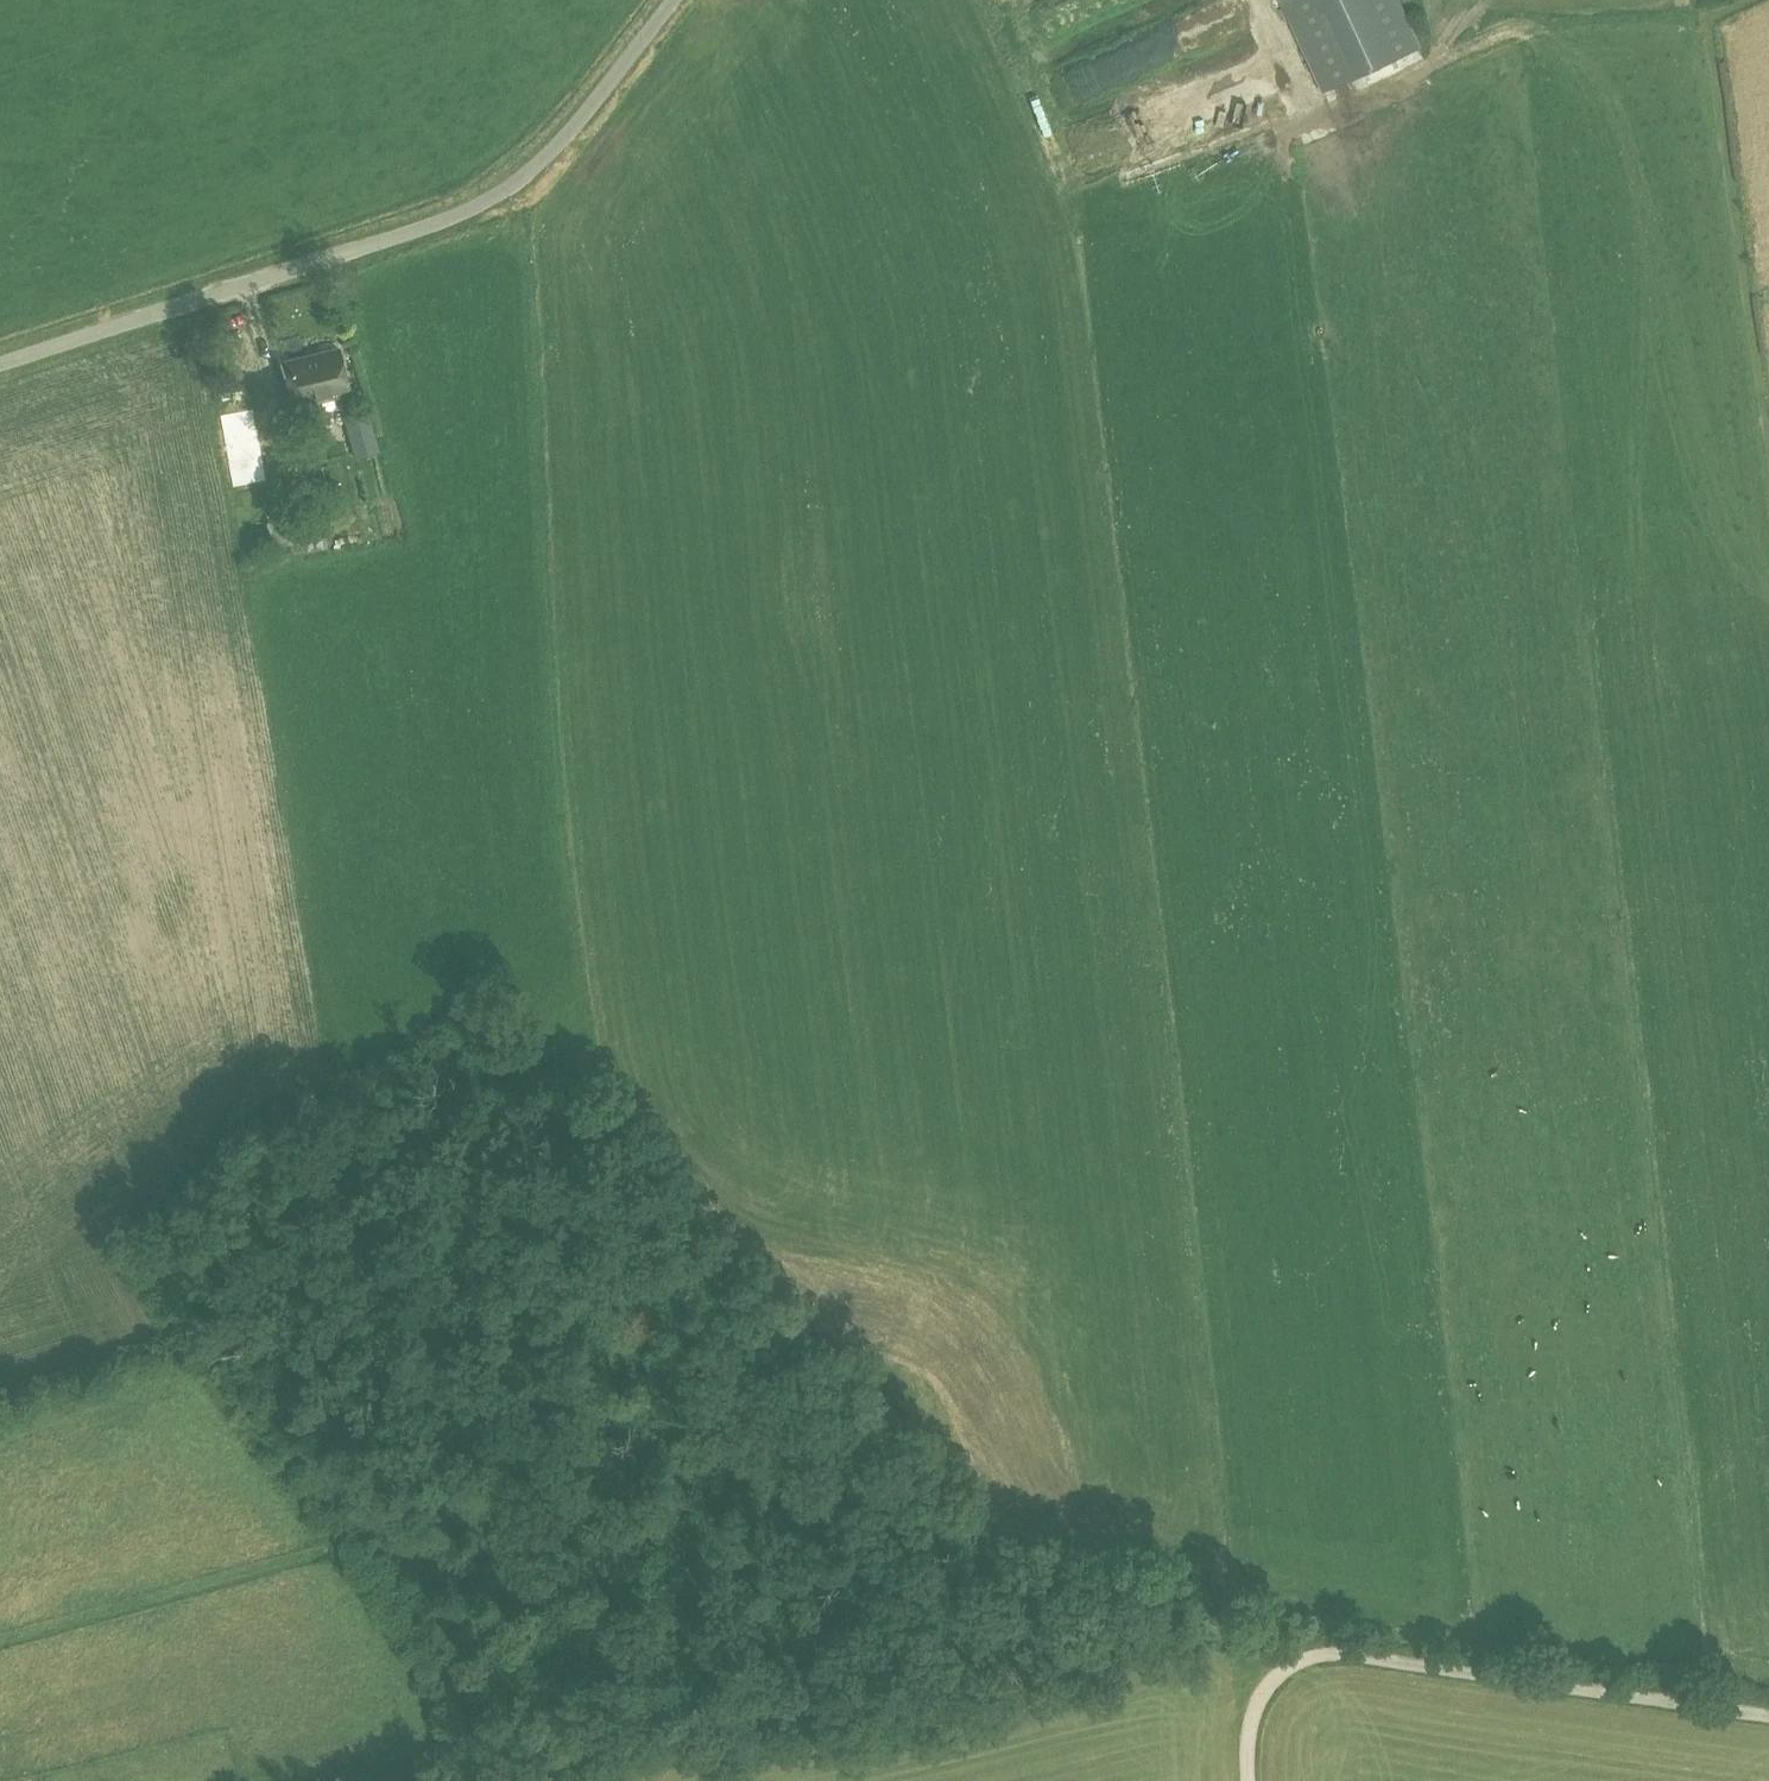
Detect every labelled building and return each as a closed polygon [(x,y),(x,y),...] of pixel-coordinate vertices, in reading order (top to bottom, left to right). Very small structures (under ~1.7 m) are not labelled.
[(1176,51),(1189,46),(1198,70),(1258,47),(1240,0),(1157,0),(1176,51)] [(1285,6),(1324,90),(1418,47),(1397,0),(1282,0),(1285,6)] [(1386,63),(1355,79),(1364,96),(1395,80),(1386,63)] [(282,360),(293,405),(351,390),(340,346),(282,360)] [(347,418),(351,435),(363,432),(364,437),(375,434),(368,411),(358,413),(359,415),(347,418)]
